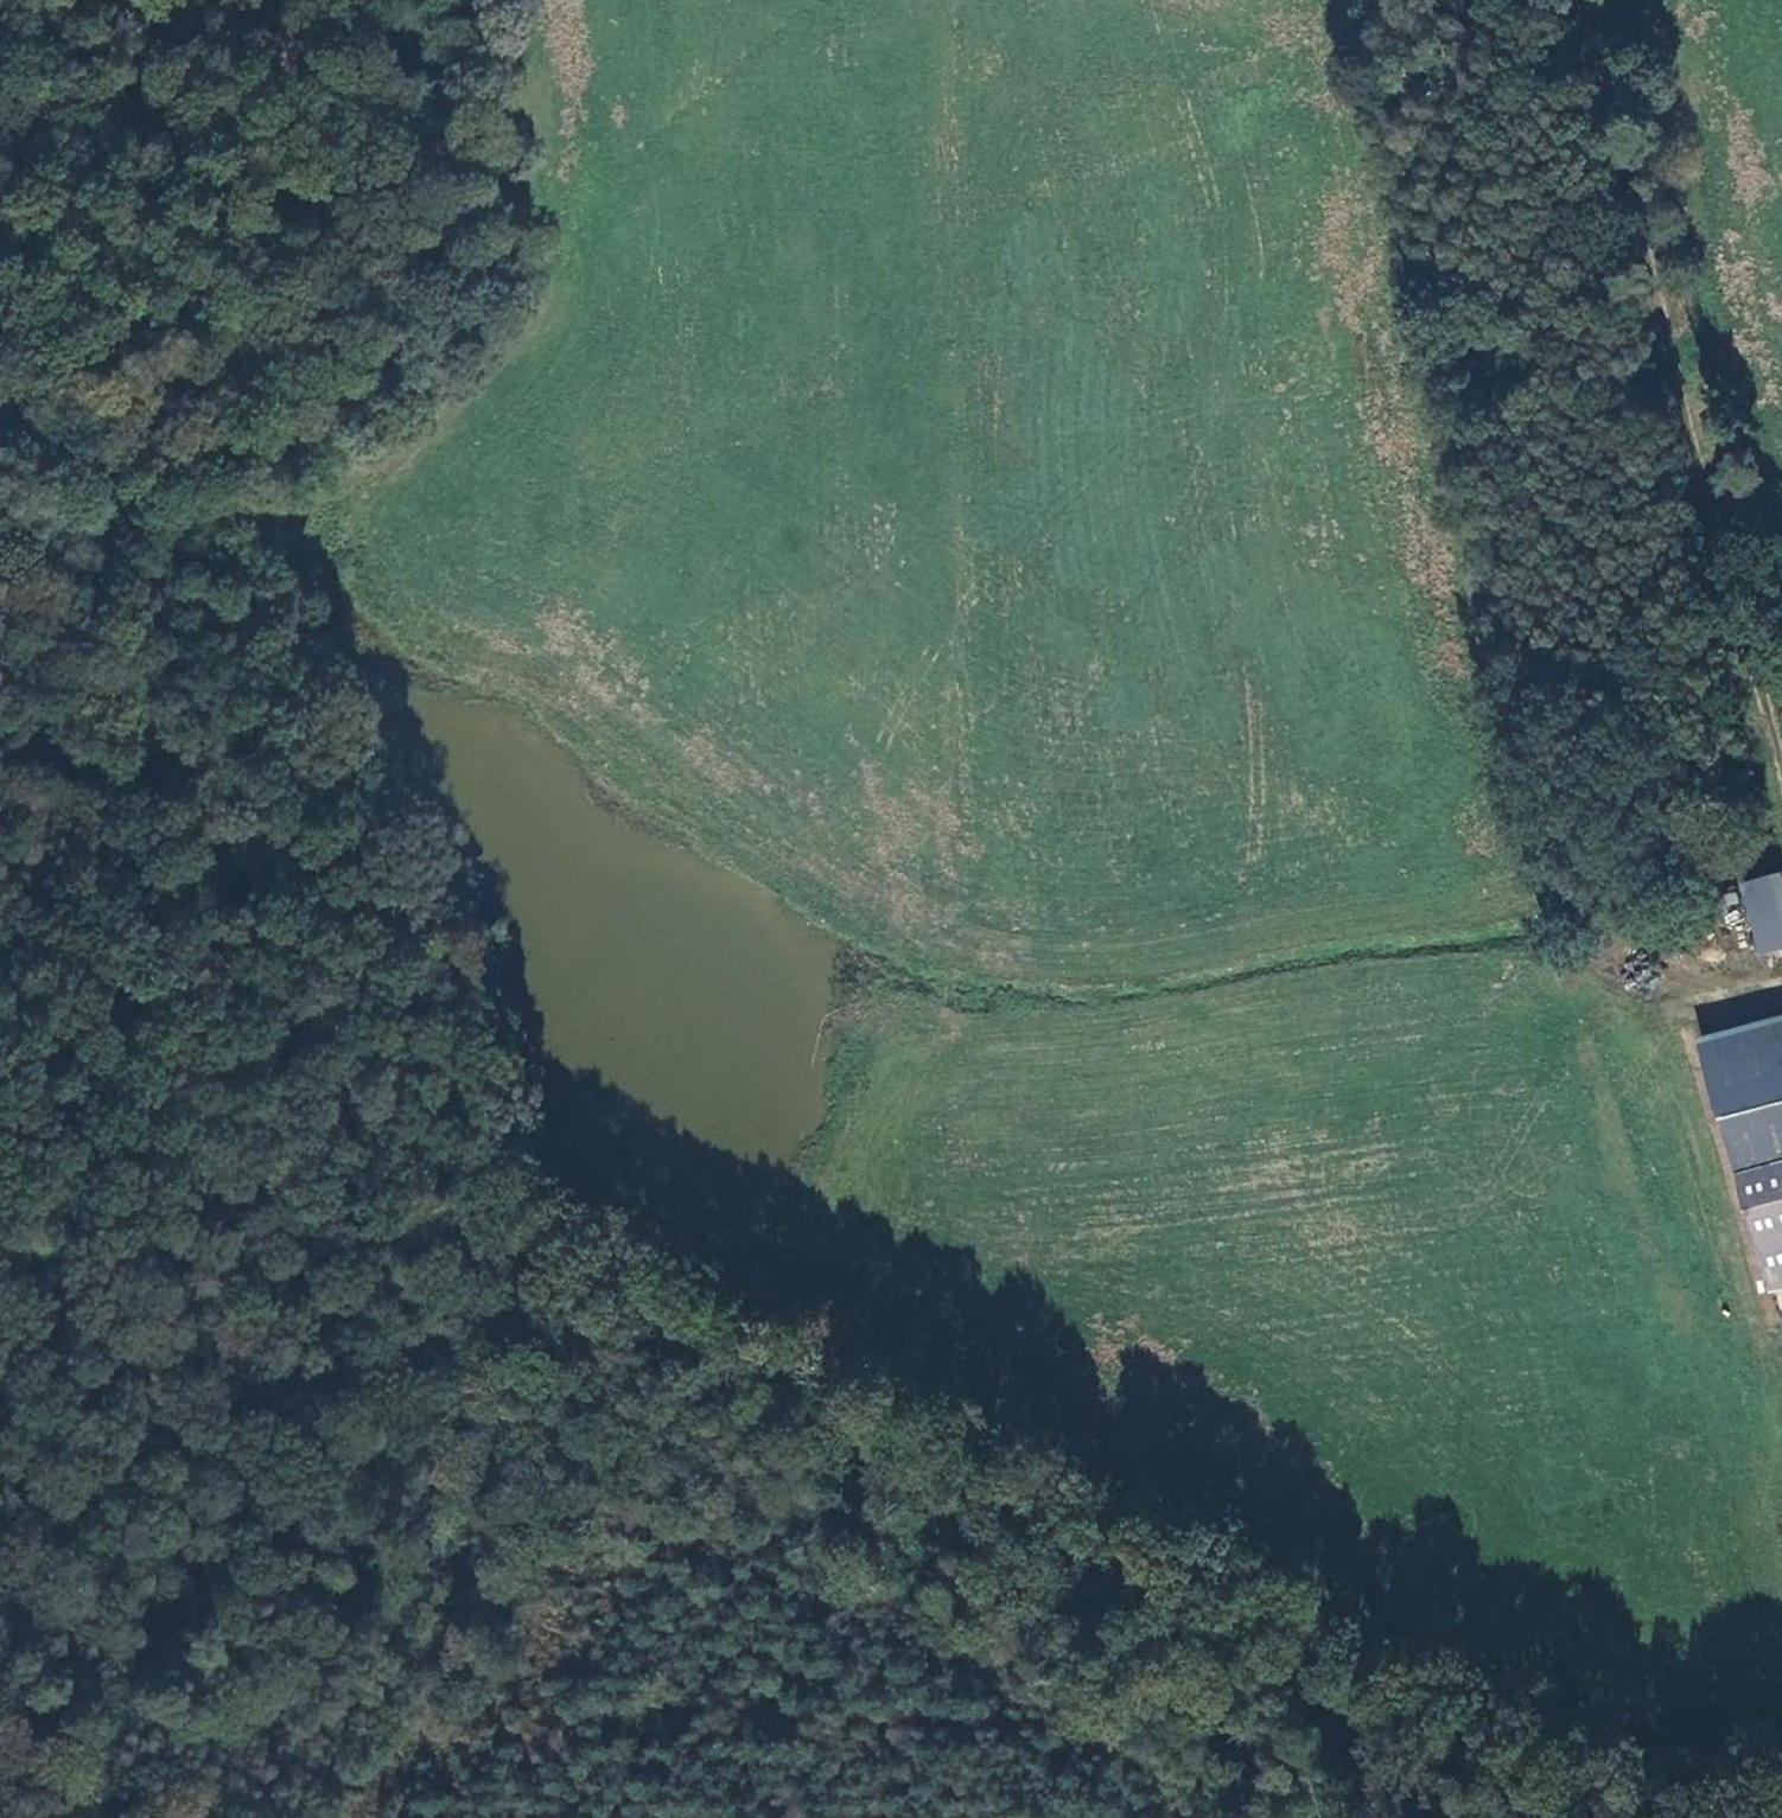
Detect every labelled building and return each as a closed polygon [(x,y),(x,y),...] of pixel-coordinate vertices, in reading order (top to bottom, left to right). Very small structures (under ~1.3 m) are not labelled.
[(1736,883),(1750,930),(1746,931),(1754,959),(1781,951),(1781,876),(1780,870),(1736,883)] [(1712,1050),(1742,1182),(1781,1173),(1781,1034),(1712,1050)] [(1781,1294),(1781,1173),(1742,1182),(1768,1297),(1781,1294)]
